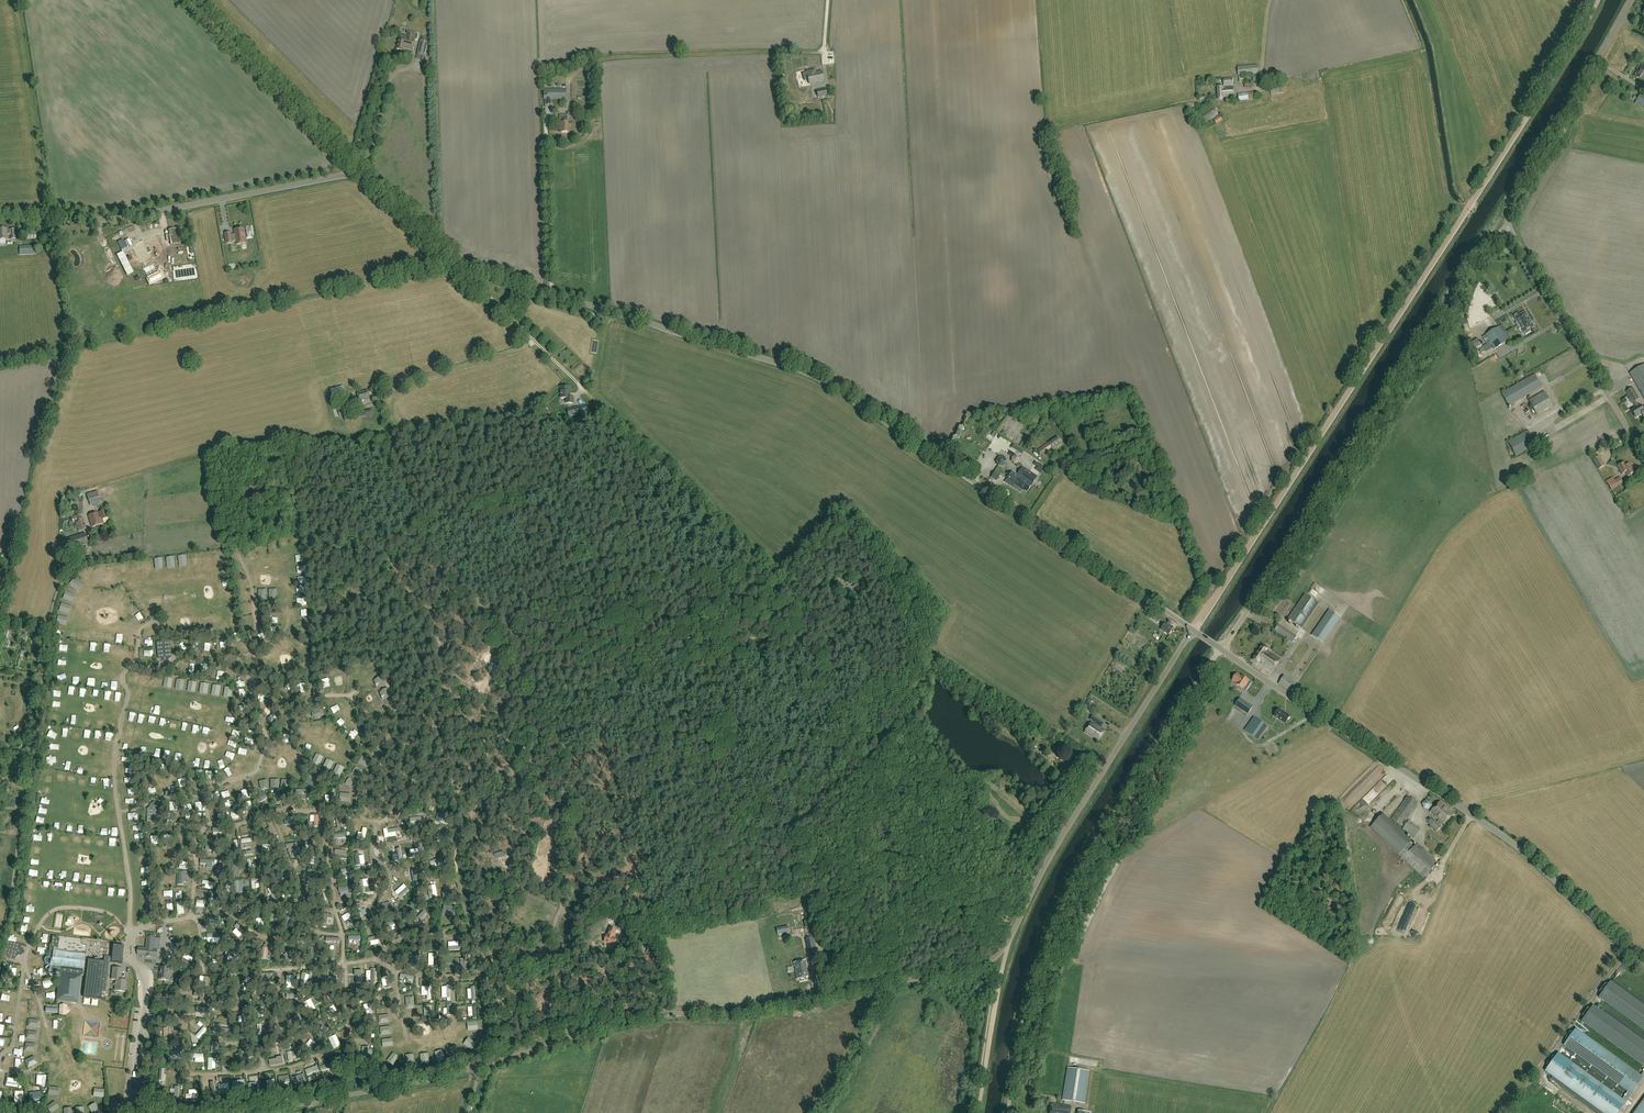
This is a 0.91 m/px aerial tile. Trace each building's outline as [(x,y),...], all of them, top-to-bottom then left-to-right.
[(408,31),(406,37),(400,36),(397,49),(402,51),(403,48),(413,50),(415,40),(417,40),(419,34),(408,31)] [(421,41),(417,54),(425,56),(429,43),(421,41)] [(1636,77),(1643,82),(1643,81),(1643,64),(1639,72),(1638,71),(1637,72),(1635,75),(1635,76),(1636,77)] [(806,72),(809,84),(824,81),(822,72),(813,74),(813,70),(806,72)] [(1240,78),(1241,82),(1244,82),(1244,86),(1253,85),(1252,78),(1240,78)] [(544,89),(544,99),(553,99),(553,98),(563,98),(563,94),(566,94),(567,89),(544,89)] [(816,91),(818,98),(827,95),(826,89),(816,91)] [(1234,89),(1224,89),(1225,97),(1235,97),(1234,89)] [(1635,103),(1643,109),(1643,98),(1640,95),(1638,98),(1636,101),(1635,103)] [(1199,117),(1204,124),(1218,114),(1213,106),(1199,117)] [(562,133),(568,133),(568,115),(560,116),(560,129),(562,129),(562,133)] [(1249,132),(1257,130),(1254,118),(1247,119),(1249,132)] [(0,229),(0,240),(8,240),(8,235),(11,235),(11,239),(15,239),(15,229),(7,230),(7,229),(0,229)] [(231,233),(225,234),(227,244),(232,243),(232,242),(236,242),(237,245),(246,243),(244,229),(234,230),(235,235),(231,235),(231,233)] [(169,231),(171,246),(180,245),(178,230),(169,231)] [(36,231),(25,232),(24,232),(24,239),(36,239),(36,231)] [(162,250),(155,236),(146,240),(148,245),(145,247),(143,244),(134,248),(136,253),(138,252),(140,255),(138,256),(141,262),(150,258),(148,253),(151,251),(153,254),(162,250)] [(18,256),(17,245),(0,246),(1,257),(18,256)] [(134,272),(123,251),(117,255),(127,275),(134,272)] [(150,283),(161,278),(159,274),(148,279),(150,283)] [(1494,314),(1497,321),(1505,317),(1502,310),(1494,314)] [(1520,314),(1519,312),(1514,315),(1515,317),(1514,317),(1517,321),(1514,323),(1516,327),(1530,319),(1525,311),(1520,314)] [(1530,330),(1535,327),(1530,319),(1516,327),(1519,331),(1521,329),(1524,334),(1524,333),(1525,335),(1531,332),(1530,330)] [(1486,335),(1494,349),(1507,342),(1499,327),(1486,335)] [(1643,398),(1643,364),(1629,373),(1643,398)] [(1542,387),(1534,374),(1502,393),(1509,406),(1542,387)] [(1564,376),(1554,383),(1556,387),(1567,380),(1564,376)] [(566,404),(573,404),(573,397),(569,397),(569,387),(561,387),(561,398),(565,398),(566,399),(566,404)] [(1633,388),(1627,392),(1630,398),(1636,407),(1632,410),(1636,418),(1642,414),(1643,417),(1643,407),(1642,408),(1640,405),(1638,406),(1635,401),(1639,398),(1633,388)] [(346,398),(344,389),(332,392),(335,401),(346,398)] [(357,392),(359,402),(370,399),(367,390),(357,392)] [(1553,406),(1544,392),(1529,401),(1537,415),(1553,406)] [(337,408),(339,416),(353,413),(351,405),(337,408)] [(371,409),(344,416),(345,421),(373,414),(371,409)] [(350,427),(377,423),(377,417),(349,422),(350,427)] [(1516,456),(1536,445),(1529,431),(1508,442),(1516,456)] [(1057,437),(1037,450),(1040,455),(1051,448),(1053,450),(1062,444),(1057,437)] [(1012,457),(1011,462),(1015,465),(1020,463),(1020,458),(1016,455),(1012,457)] [(996,461),(998,466),(1004,467),(1007,461),(1004,457),(999,456),(996,461)] [(1599,469),(1605,466),(1599,457),(1593,460),(1599,469)] [(1625,472),(1628,476),(1635,472),(1629,463),(1626,465),(1624,462),(1617,466),(1622,474),(1625,472)] [(1020,476),(1012,488),(1020,493),(1022,490),(1024,491),(1025,491),(1027,492),(1032,485),(1036,478),(1022,468),(1017,475),(1020,476)] [(996,481),(1001,475),(995,471),(991,477),(996,481)] [(1017,475),(1012,471),(1005,483),(1012,488),(1020,476),(1017,475)] [(1623,483),(1620,477),(1608,484),(1611,490),(1623,483)] [(87,494),(89,502),(99,498),(97,491),(87,494)] [(88,516),(92,527),(103,523),(102,519),(107,517),(104,510),(99,512),(101,517),(99,518),(98,512),(88,516)] [(79,531),(86,529),(83,517),(79,518),(78,515),(74,517),(79,531)] [(85,533),(65,539),(68,550),(88,543),(85,533)] [(88,577),(94,575),(91,569),(86,571),(88,577)] [(78,577),(75,581),(82,586),(84,582),(78,577)] [(133,582),(128,585),(132,590),(137,587),(133,582)] [(845,588),(841,584),(838,587),(837,588),(841,592),(845,588)] [(1312,592),(1310,595),(1320,600),(1322,597),(1312,592)] [(1319,603),(1305,594),(1288,619),(1302,629),(1319,603)] [(142,609),(149,606),(146,601),(139,604),(142,609)] [(1329,610),(1312,636),(1323,644),(1341,618),(1329,610)] [(1155,615),(1153,613),(1150,617),(1158,623),(1161,619),(1155,615)] [(1166,623),(1161,630),(1169,635),(1174,628),(1170,626),(1172,623),(1168,620),(1166,623)] [(1272,629),(1266,620),(1259,625),(1265,633),(1272,629)] [(1274,630),(1292,643),(1297,636),(1279,624),(1274,630)] [(157,642),(158,659),(162,661),(168,661),(172,657),(170,641),(157,642)] [(1273,672),(1277,666),(1281,659),(1267,651),(1268,649),(1263,645),(1258,653),(1252,661),(1258,664),(1259,663),(1273,672)] [(253,656),(252,650),(247,651),(246,648),(243,649),(246,658),(253,656)] [(1241,676),(1237,674),(1232,681),(1236,683),(1235,684),(1244,690),(1246,687),(1247,688),(1249,685),(1248,684),(1250,681),(1249,681),(1241,675),(1241,676)] [(1284,676),(1279,684),(1291,692),(1296,684),(1284,676)] [(198,691),(194,686),(189,690),(194,695),(198,691)] [(1242,710),(1247,703),(1240,698),(1235,706),(1242,710)] [(1085,705),(1089,708),(1093,702),(1089,699),(1085,705)] [(1225,725),(1235,709),(1230,706),(1221,722),(1225,725)] [(1285,724),(1290,716),(1279,709),(1274,716),(1285,724)] [(1245,731),(1258,740),(1267,727),(1254,717),(1245,731)] [(1091,722),(1085,732),(1098,741),(1105,731),(1100,728),(1101,726),(1103,723),(1095,719),(1094,721),(1097,723),(1096,725),(1091,722)] [(337,740),(341,745),(347,739),(343,734),(337,740)] [(1048,745),(1036,738),(1032,744),(1044,752),(1048,745)] [(323,769),(327,759),(320,756),(315,766),(323,769)] [(333,771),(337,766),(332,762),(327,767),(333,771)] [(340,768),(337,773),(344,776),(346,772),(340,768)] [(68,784),(74,785),(76,776),(70,775),(68,784)] [(1403,826),(1418,804),(1407,796),(1391,819),(1403,826)] [(270,798),(261,804),(263,808),(272,803),(270,798)] [(1427,800),(1423,804),(1429,809),(1432,805),(1427,800)] [(1439,820),(1443,824),(1444,825),(1454,815),(1441,802),(1431,811),(1439,820)] [(160,824),(161,809),(156,806),(152,806),(151,807),(147,809),(147,823),(160,824)] [(1371,827),(1403,859),(1414,847),(1410,843),(1411,842),(1383,814),(1371,827)] [(1440,826),(1443,824),(1439,820),(1437,823),(1433,819),(1428,823),(1436,832),(1441,827),(1440,826)] [(1414,837),(1420,829),(1409,821),(1403,829),(1414,837)] [(42,842),(45,838),(38,832),(34,836),(42,842)] [(1417,844),(1414,847),(1403,859),(1423,878),(1438,863),(1417,844)] [(291,848),(295,863),(302,861),(298,846),(291,848)] [(1436,852),(1442,856),(1445,849),(1440,846),(1436,852)] [(34,876),(41,873),(39,868),(32,871),(34,876)] [(422,925),(426,921),(427,922),(431,917),(426,913),(419,922),(422,925)] [(352,916),(345,920),(348,925),(352,923),(356,929),(359,927),(352,916)] [(608,919),(606,927),(609,928),(607,935),(606,935),(604,942),(614,946),(617,938),(614,938),(617,930),(618,931),(621,923),(608,919)] [(239,930),(235,934),(241,940),(245,936),(239,930)] [(51,972),(55,973),(81,976),(81,975),(83,976),(86,953),(85,953),(71,952),(56,950),(56,948),(58,948),(59,939),(58,937),(52,936),(51,944),(50,944),(48,956),(52,956),(51,972)] [(154,949),(155,938),(147,937),(146,949),(139,948),(138,955),(139,955),(140,956),(143,956),(144,956),(156,957),(157,950),(154,949)] [(810,959),(818,957),(812,937),(805,939),(810,959)] [(21,954),(22,950),(20,944),(7,941),(3,957),(15,960),(16,957),(21,954)] [(110,962),(110,963),(122,964),(124,945),(112,944),(111,957),(105,956),(104,961),(87,959),(82,997),(101,999),(102,992),(101,992),(103,974),(108,975),(110,962)] [(552,944),(546,953),(558,960),(563,951),(552,944)] [(656,950),(648,947),(645,954),(653,957),(656,950)] [(793,963),(796,974),(797,979),(809,977),(805,960),(793,963)] [(160,974),(159,979),(169,980),(171,963),(163,962),(163,968),(161,968),(161,974),(160,974)] [(125,992),(126,981),(126,980),(121,980),(122,968),(121,968),(113,968),(112,979),(116,980),(116,983),(115,983),(114,983),(113,985),(115,985),(115,990),(125,992)] [(78,1003),(81,976),(55,973),(59,977),(57,1001),(78,1003)] [(311,985),(313,978),(307,976),(304,982),(311,985)] [(44,983),(46,990),(56,988),(54,981),(44,983)] [(1603,1011),(1602,1013),(1601,1019),(1611,1026),(1608,1025),(1642,1048),(1640,1048),(1643,1050),(1643,1038),(1603,1011)] [(1642,1072),(1574,1027),(1563,1044),(1632,1089),(1635,1084),(1637,1085),(1643,1075),(1643,1070),(1642,1072)] [(103,1044),(104,1036),(94,1035),(93,1043),(103,1044)] [(1544,1070),(1609,1112),(1617,1112),(1625,1101),(1625,1102),(1628,1098),(1557,1051),(1544,1070)] [(395,1065),(402,1058),(398,1055),(392,1062),(395,1065)] [(203,1069),(205,1060),(202,1059),(201,1062),(198,1061),(197,1067),(203,1069)] [(1068,1068),(1062,1100),(1084,1104),(1089,1071),(1068,1068)] [(1630,1095),(1632,1092),(1628,1091),(1625,1096),(1633,1100),(1634,1097),(1630,1095)] [(25,1104),(25,1092),(17,1092),(16,1104),(25,1104)] [(1565,1112),(1587,1112),(1561,1097),(1555,1107),(1565,1112)] [(1634,1112),(1643,1112),(1643,1099),(1634,1112)] [(1057,1104),(1051,1103),(1050,1112),(1070,1112),(1071,1106),(1057,1104)]
